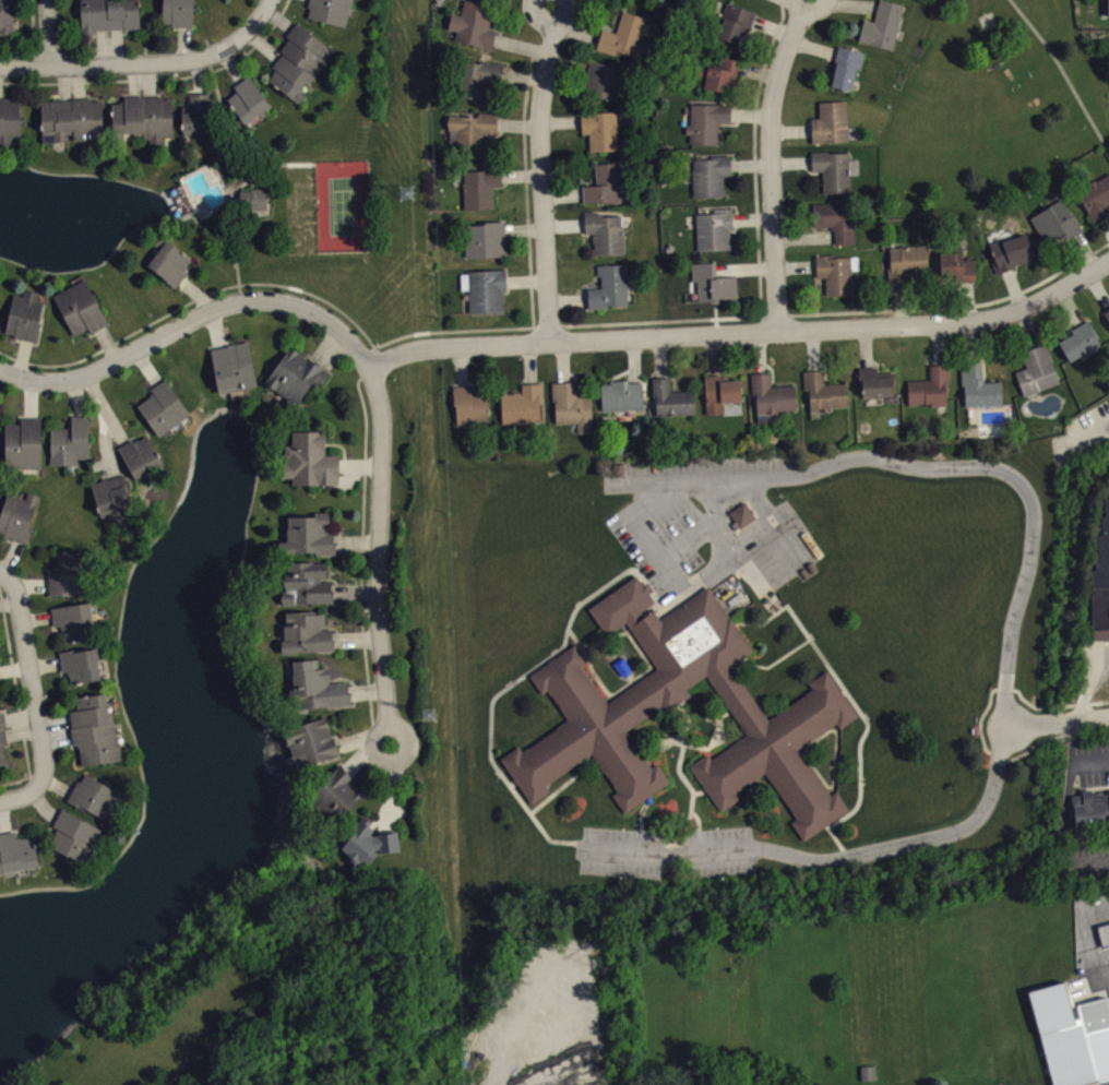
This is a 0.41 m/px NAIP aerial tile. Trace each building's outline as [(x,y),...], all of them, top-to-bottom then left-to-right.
[(13,34),(14,11),(15,0),(0,0),(0,34),(13,34)] [(81,26),(81,32),(93,32),(96,32),(96,28),(100,28),(117,28),(126,28),(139,27),(139,7),(139,0),(108,0),(80,0),(81,26)] [(163,23),(163,0),(194,0),(192,27),(183,27),(171,26),(171,24),(163,23)] [(308,4),(309,0),(352,0),(345,26),(308,16),(310,8),(307,8),(308,4)] [(461,14),(464,0),(469,0),(492,5),(488,27),(496,29),(493,38),(490,49),(473,46),(473,43),(454,38),(456,29),(448,27),(451,12),(461,14)] [(643,0),(620,0),(624,9),(643,0)] [(878,5),(873,21),(863,17),(858,39),(892,48),(903,4),(887,0),(878,0),(878,5)] [(756,11),(726,1),(723,14),(726,15),(722,27),(719,26),(716,37),(739,44),(746,27),(751,28),(754,19),(756,11)] [(622,10),(615,33),(601,28),(598,39),(595,49),(615,55),(616,51),(641,59),(645,45),(639,43),(646,17),(622,10)] [(297,22),(327,46),(321,56),(327,61),(309,84),(306,81),(300,90),(306,94),(299,104),(269,80),(275,73),(274,71),(275,70),(276,69),(273,65),(283,52),(281,50),(288,40),(289,38),(286,36),(297,22)] [(837,45),(835,52),(830,75),(833,76),(831,85),(851,90),(857,68),(860,69),(864,51),(837,45)] [(716,67),(718,56),(739,60),(737,69),(735,80),(728,79),(725,92),(697,86),(700,80),(690,78),(693,63),(703,65),(703,63),(716,67)] [(479,62),(479,60),(503,63),(501,73),(500,82),(486,80),(485,90),(482,88),(480,99),(456,96),(462,60),(479,62)] [(591,60),(588,69),(582,93),(620,102),(629,69),(591,60)] [(249,74),(242,79),(234,85),(237,91),(227,98),(245,122),(270,104),(249,74)] [(189,92),(189,105),(181,105),(182,133),(194,133),(194,140),(212,139),(210,92),(200,92),(189,92)] [(111,104),(112,127),(120,127),(121,133),(134,133),(134,136),(146,135),(146,146),(165,145),(165,138),(174,138),(172,99),(165,99),(162,99),(162,96),(151,96),(144,97),(144,95),(134,95),(123,96),(124,102),(121,102),(120,102),(120,103),(111,104)] [(12,146),(12,139),(21,139),(20,99),(10,99),(10,97),(7,97),(0,97),(0,147),(12,146)] [(41,99),(43,142),(68,141),(68,132),(73,132),(73,139),(103,139),(102,100),(93,100),(93,97),(88,97),(80,97),(73,97),(73,99),(64,99),(60,99),(60,97),(55,97),(51,97),(51,99),(41,99)] [(811,118),(811,129),(812,143),(848,141),(846,99),(818,100),(819,117),(811,118)] [(689,142),(689,134),(685,133),(685,123),(689,123),(690,103),(731,104),(730,114),(730,122),(718,121),(717,143),(689,142)] [(581,111),(581,120),(581,132),(588,132),(588,151),(617,150),(617,138),(618,138),(618,121),(616,122),(616,110),(581,111)] [(449,114),(448,129),(457,129),(456,155),(480,156),(481,133),(496,134),(497,123),(497,112),(478,111),(478,117),(461,116),(461,114),(449,114)] [(811,152),(811,160),(811,170),(821,170),(822,193),(850,192),(850,175),(859,174),(858,158),(849,159),(848,152),(828,153),(828,151),(811,152)] [(691,168),(692,196),(724,195),(723,175),(730,175),(729,164),(729,155),(695,156),(695,158),(693,158),(693,168),(691,168)] [(619,162),(595,163),(596,184),(582,184),(582,193),(583,202),(621,200),(619,162)] [(482,166),(482,169),(464,170),(465,181),(462,181),(463,208),(493,206),(492,186),(502,186),(501,177),(501,165),(482,166)] [(1095,180),(1108,172),(1108,200),(1108,201),(1108,203),(1108,213),(1102,217),(1093,223),(1074,190),(1094,178),(1095,180)] [(266,187),(267,208),(251,210),(251,208),(241,208),(241,189),(251,189),(251,187),(266,187)] [(1029,217),(1047,247),(1068,235),(1070,237),(1075,234),(1082,229),(1072,213),(1071,214),(1061,196),(1047,204),(1048,205),(1029,217)] [(812,203),(849,201),(850,222),(854,222),(855,242),(835,243),(834,236),(834,229),(832,229),(831,226),(813,226),(812,203)] [(694,213),(696,250),(730,248),(729,228),(734,228),(732,217),(732,206),(713,207),(713,212),(694,213)] [(584,210),(595,210),(595,212),(601,212),(601,215),(620,214),(620,224),(623,224),(624,252),(622,252),(604,253),(603,253),(593,253),(593,247),(594,247),(594,241),(593,241),(592,235),(594,235),(594,233),(585,233),(584,224),(584,210)] [(465,257),(505,255),(504,228),(504,220),(484,220),(484,223),(463,224),(465,257)] [(995,273),(1006,269),(1014,266),(1013,264),(1035,257),(1025,229),(988,242),(992,254),(989,255),(995,273)] [(163,233),(155,241),(162,246),(148,262),(177,285),(182,278),(189,270),(186,267),(193,257),(163,233)] [(889,247),(890,266),(887,266),(889,285),(898,284),(909,284),(909,274),(929,273),(928,243),(898,245),(898,247),(889,247)] [(975,279),(966,281),(941,282),(939,247),(961,246),(961,259),(974,259),(975,279)] [(814,254),(815,265),(815,276),(824,276),(825,295),(852,294),(851,270),(858,270),(858,254),(835,255),(835,253),(814,254)] [(715,262),(691,263),(692,279),(695,279),(696,300),(709,300),(709,301),(718,301),(718,298),(722,298),(724,298),(737,297),(736,275),(716,276),(715,269),(715,262)] [(596,264),(596,275),(600,275),(600,287),(587,288),(588,298),(588,308),(608,307),(608,303),(628,302),(627,263),(596,264)] [(467,270),(467,273),(460,273),(461,289),(467,289),(468,312),(502,311),(501,291),(506,290),(505,281),(504,269),(467,270)] [(55,293),(75,333),(90,325),(93,331),(102,326),(109,321),(85,276),(55,293)] [(13,291),(5,330),(14,331),(13,335),(26,337),(36,339),(45,298),(37,297),(39,289),(25,286),(24,294),(13,291)] [(1054,338),(1069,361),(1084,351),(1086,356),(1101,346),(1096,336),(1097,335),(1087,319),(1081,323),(1054,338)] [(212,346),(219,390),(258,382),(250,338),(228,342),(228,343),(219,345),(212,346)] [(265,378),(289,343),(302,351),(310,357),(311,356),(317,359),(325,366),(324,368),(330,372),(323,382),(314,377),(298,400),(265,378)] [(1013,371),(1023,395),(1060,381),(1045,343),(1032,347),(1021,351),(1026,367),(1013,371)] [(965,405),(1002,403),(1001,380),(983,381),(982,378),(980,378),(979,361),(969,361),(958,362),(959,383),(964,382),(965,405)] [(908,380),(908,406),(917,405),(917,403),(922,403),(922,405),(947,405),(946,396),(946,393),(946,382),(951,382),(950,363),(938,365),(929,365),(930,379),(908,380)] [(857,367),(866,366),(877,366),(877,371),(893,370),(894,393),(883,394),(883,396),(862,397),(861,383),(858,383),(857,367)] [(801,370),(814,369),(823,369),(824,383),(846,382),(847,406),(832,407),(832,410),(810,412),(809,402),(807,403),(806,389),(802,389),(801,370)] [(750,372),(760,372),(770,371),(770,386),(795,384),(796,408),(777,409),(777,413),(766,413),(767,421),(756,422),(755,405),(754,405),(753,391),(751,391),(750,372)] [(703,374),(705,413),(724,412),(723,402),(742,401),(740,379),(728,379),(728,375),(720,377),(719,373),(712,374),(703,374)] [(652,377),(653,396),(655,396),(656,415),(695,413),(694,390),(670,391),(669,375),(660,377),(652,377)] [(139,404),(159,433),(191,412),(166,377),(159,382),(153,386),(155,390),(151,393),(152,394),(139,404)] [(600,383),(601,409),(643,408),(643,382),(635,382),(628,382),(628,379),(609,380),(609,383),(600,383)] [(550,381),(551,401),(554,401),(556,422),(576,421),(577,432),(592,432),(591,395),(579,395),(577,380),(563,381),(550,381)] [(501,392),(502,422),(539,420),(538,402),(541,402),(540,383),(530,383),(521,384),(521,391),(501,392)] [(452,385),(452,405),(455,405),(456,427),(487,426),(487,388),(472,388),(472,384),(461,384),(452,385)] [(90,414),(90,456),(77,456),(77,463),(51,463),(50,426),(68,426),(68,425),(72,425),(72,414),(80,414),(90,414)] [(7,421),(8,466),(43,465),(41,415),(32,415),(22,415),(22,421),(7,421)] [(325,430),(291,430),(291,444),(284,444),(283,477),(293,477),(293,484),(338,484),(338,463),(338,454),(325,454),(325,430)] [(119,445),(138,477),(165,461),(148,433),(142,437),(141,437),(136,439),(134,436),(127,441),(119,445)] [(92,481),(98,502),(98,503),(102,514),(112,511),(116,518),(128,514),(124,506),(133,503),(132,500),(134,499),(126,472),(116,475),(109,477),(109,475),(103,477),(103,478),(92,481)] [(5,530),(0,529),(0,515),(9,491),(26,498),(29,490),(40,493),(31,522),(34,523),(26,542),(19,539),(4,534),(5,530)] [(1104,498),(1105,515),(1100,515),(1101,533),(1098,534),(1099,551),(1092,552),(1092,561),(1095,561),(1095,569),(1089,570),(1093,637),(1108,637),(1108,498),(1104,498)] [(744,499),(729,510),(741,526),(756,515),(744,499)] [(759,526),(749,509),(732,519),(742,536),(759,526)] [(314,514),(313,512),(329,511),(329,532),(333,532),(333,542),(334,553),(314,553),(314,551),(293,551),(293,555),(277,555),(277,540),(288,540),(288,514),(314,514)] [(49,593),(49,584),(50,570),(55,570),(55,563),(57,563),(58,548),(81,549),(81,557),(87,557),(87,560),(94,560),(94,572),(87,572),(87,576),(91,576),(91,589),(82,588),(82,594),(49,593)] [(282,589),(282,598),(282,605),(294,604),(294,603),(315,601),(315,603),(332,603),(331,591),(331,581),(321,582),(321,576),(325,576),(325,562),(313,562),(313,560),(287,561),(287,571),(284,571),(285,581),(285,589),(282,589)] [(591,608),(640,573),(645,581),(658,599),(643,610),(646,616),(656,608),(663,618),(670,612),(705,587),(709,585),(736,622),(755,651),(741,660),(734,666),(770,717),(814,687),(811,682),(828,669),(860,715),(843,728),(838,723),(801,748),(833,794),(838,790),(851,808),(826,824),(804,839),(792,822),(798,818),(767,773),(738,794),(741,799),(724,811),(706,786),(692,766),(711,753),(714,760),(751,734),(734,707),(711,675),(680,696),(631,730),(655,765),(659,762),(672,780),(647,798),(628,811),(616,795),(621,790),(595,753),(587,759),(549,786),(552,790),(534,803),(517,779),(502,759),(518,747),(522,752),(570,719),(549,690),(544,694),(530,675),(576,642),(580,646),(589,660),(583,666),(608,703),(659,667),(628,621),(609,634),(591,608)] [(51,605),(53,616),(55,622),(61,621),(61,627),(63,627),(65,639),(96,633),(93,610),(97,610),(96,599),(91,600),(91,598),(51,605)] [(282,640),(283,653),(293,652),(293,651),(334,649),(334,639),(333,629),(321,630),(321,625),(324,625),(324,612),(315,613),(315,610),(286,611),(286,623),(284,623),(285,640),(282,640)] [(60,649),(61,661),(63,670),(69,669),(71,681),(103,676),(100,667),(97,645),(77,648),(77,646),(60,649)] [(318,656),(287,659),(289,676),(294,676),(294,683),(293,683),(290,688),(293,707),(330,704),(331,705),(350,702),(349,691),(348,679),(330,681),(329,677),(332,670),(327,666),(317,667),(317,666),(319,665),(318,656)] [(74,743),(72,734),(71,726),(74,726),(73,719),(72,708),(79,708),(79,706),(77,703),(79,703),(77,695),(107,691),(109,711),(112,711),(114,719),(116,718),(119,744),(122,743),(123,758),(83,763),(80,747),(79,747),(79,744),(77,743),(74,743)] [(329,715),(285,728),(289,744),(291,744),(298,766),(339,753),(336,742),(329,715)] [(11,772),(5,719),(0,720),(0,773),(11,772)] [(341,762),(308,796),(336,823),(367,792),(351,778),(355,776),(347,768),(341,762)] [(69,797),(71,791),(79,776),(82,778),(86,771),(129,792),(120,808),(114,806),(108,816),(69,797)] [(1074,826),(1108,825),(1108,787),(1106,787),(1105,791),(1093,792),(1089,788),(1082,789),(1077,794),(1070,795),(1074,826)] [(53,823),(58,815),(62,806),(103,825),(85,860),(50,843),(59,826),(53,823)] [(398,827),(401,848),(379,850),(369,865),(365,861),(360,867),(348,858),(349,856),(345,853),(347,851),(342,847),(351,832),(347,828),(355,819),(358,821),(363,813),(373,820),(370,823),(375,827),(371,832),(373,834),(377,834),(375,832),(391,830),(391,828),(398,827)] [(4,872),(14,870),(23,869),(39,867),(34,834),(22,836),(22,835),(19,835),(16,836),(15,830),(0,832),(0,873),(4,872)] [(1102,946),(1108,945),(1108,921),(1096,925),(1102,946)] [(1052,1084),(1073,1084),(1096,1078),(1099,1084),(1108,1081),(1108,1003),(1107,997),(1075,1004),(1072,992),(1069,991),(1065,980),(1027,990),(1052,1084)] [(864,1074),(864,1084),(878,1084),(878,1074),(864,1074)]
